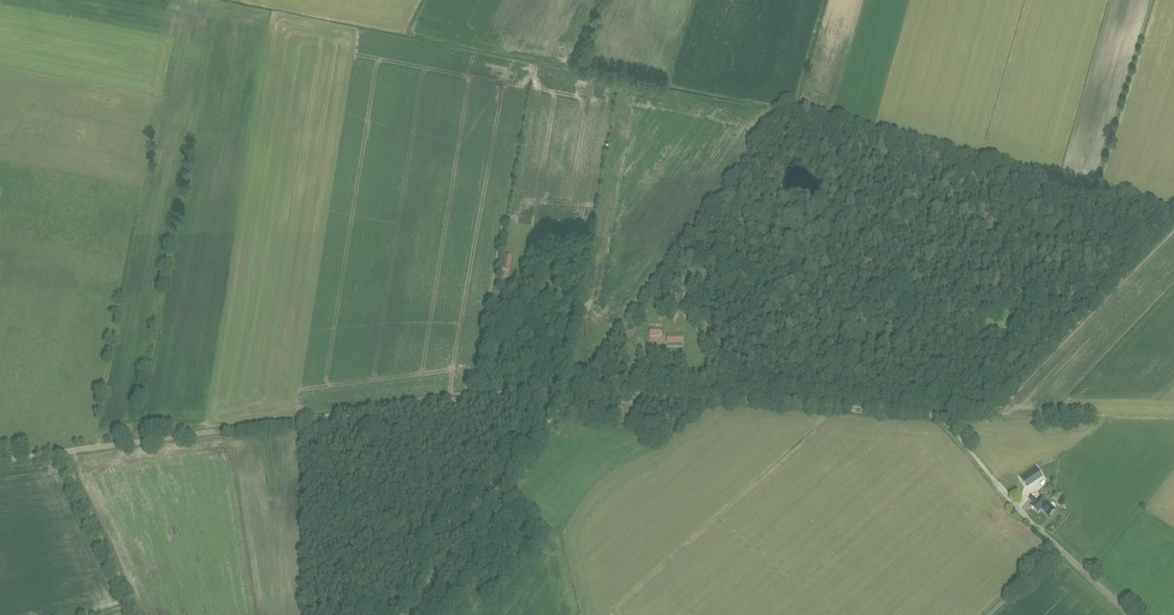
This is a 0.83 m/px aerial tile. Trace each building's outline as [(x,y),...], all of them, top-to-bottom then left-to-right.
[(509,269),(512,257),(505,255),(502,268),(509,269)] [(974,462),(966,466),(968,472),(976,468),(974,462)] [(1019,476),(1021,479),(1025,487),(1043,476),(1037,465),(1019,476)] [(965,483),(971,491),(976,487),(970,479),(965,483)] [(994,491),(986,497),(998,511),(1006,505),(994,491)] [(1038,513),(1042,509),(1049,517),(1056,510),(1054,509),(1055,508),(1055,506),(1053,504),(1052,504),(1049,502),(1048,503),(1037,492),(1034,495),(1029,499),(1034,503),(1031,506),(1031,508),(1033,510),(1035,510),(1038,513)]
